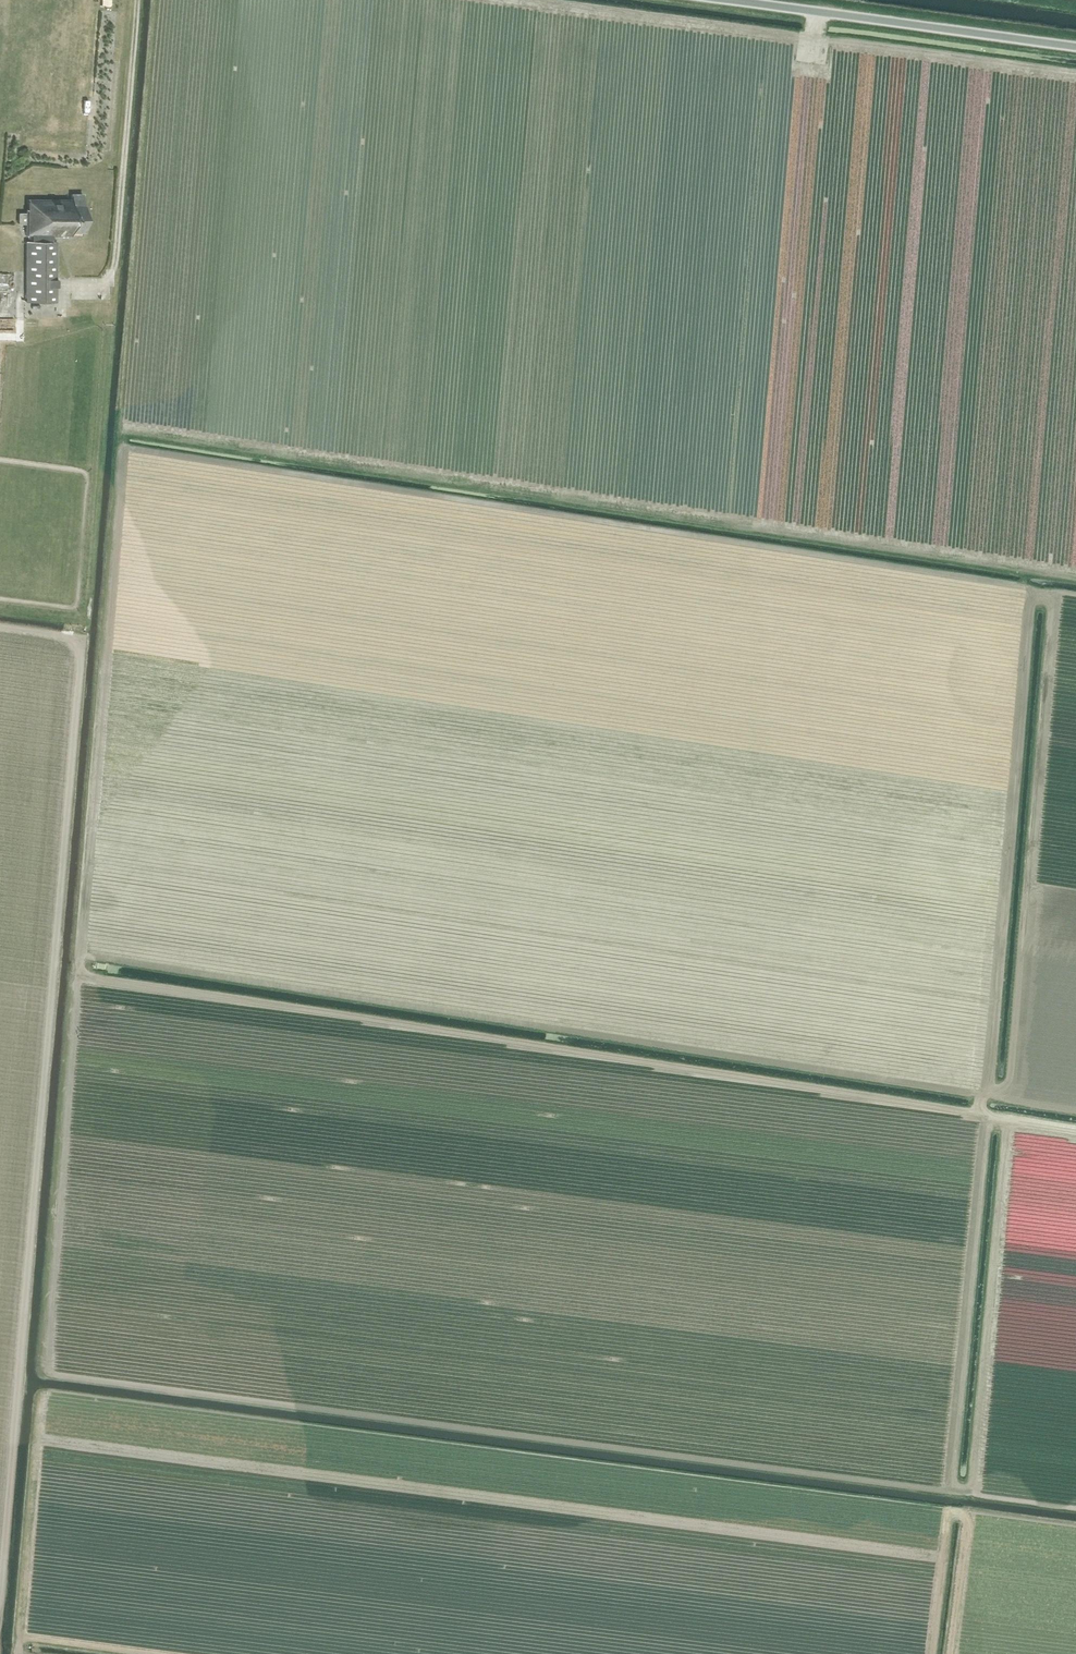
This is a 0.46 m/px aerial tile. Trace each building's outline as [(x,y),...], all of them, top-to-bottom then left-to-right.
[(70,199),(27,199),(26,209),(25,209),(26,212),(18,212),(18,224),(24,224),(25,235),(30,235),(30,241),(25,241),(25,302),(56,302),(56,241),(52,241),(52,235),(70,235),(71,232),(82,232),(83,194),(70,194),(70,199)] [(2,269),(1,276),(12,277),(12,269),(2,269)]
